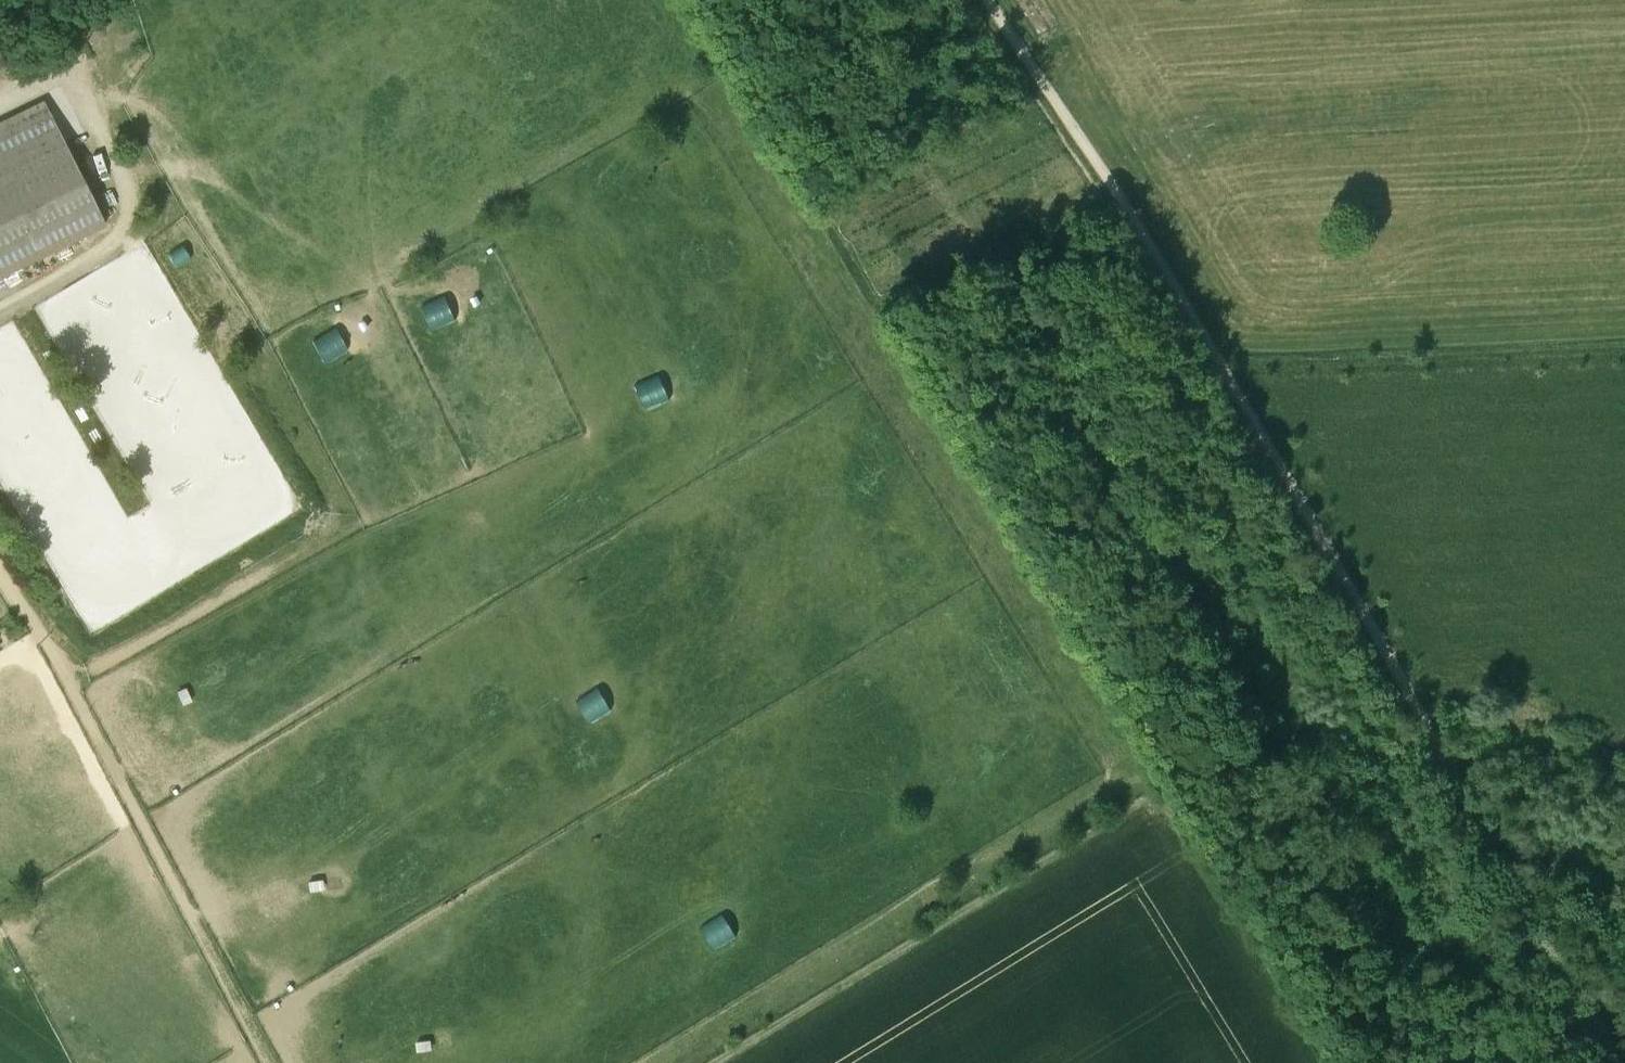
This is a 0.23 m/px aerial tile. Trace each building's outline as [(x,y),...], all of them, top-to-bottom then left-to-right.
[(0,124),(0,275),(105,224),(44,103),(0,124)]
